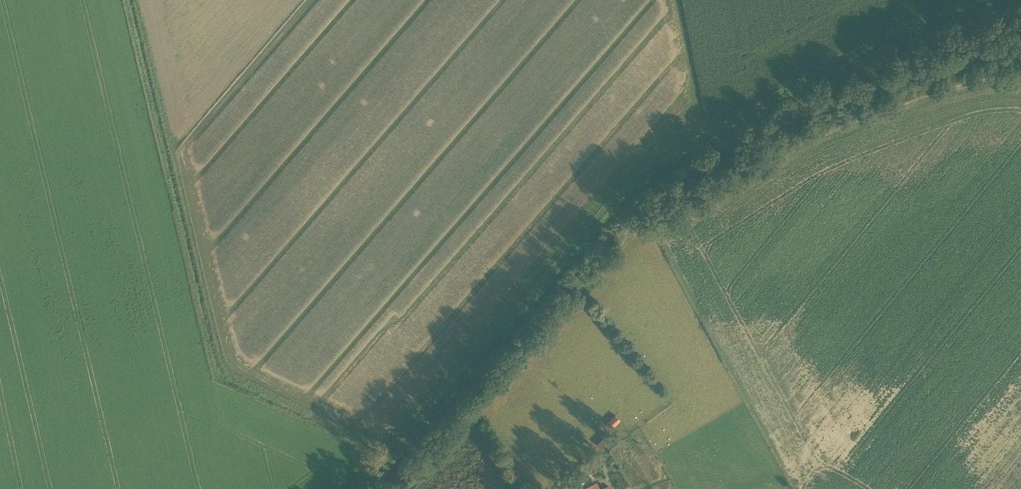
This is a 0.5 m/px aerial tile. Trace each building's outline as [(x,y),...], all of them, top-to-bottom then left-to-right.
[(616,414),(607,422),(612,428),(621,419),(616,414)]
